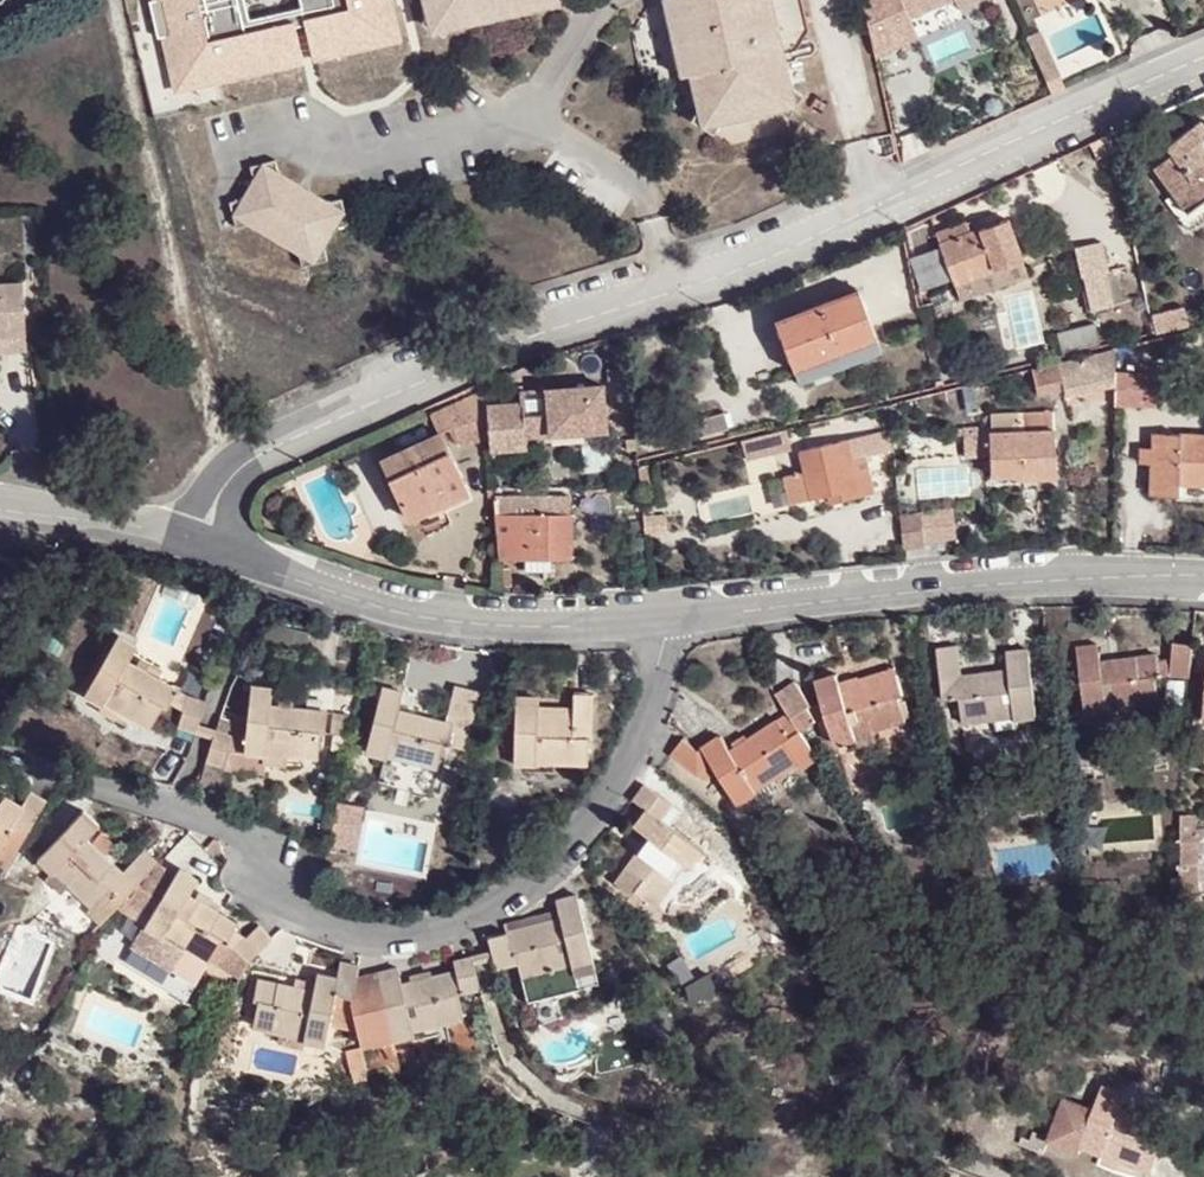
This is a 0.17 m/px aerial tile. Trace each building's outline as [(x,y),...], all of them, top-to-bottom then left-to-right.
[(401,46),(391,0),(148,0),(169,97),(401,46)] [(426,10),(418,19),(442,34),(450,24),(468,22),(467,14),(474,12),(477,23),(512,15),(555,6),(554,0),(424,0),(426,10)] [(677,78),(687,76),(694,109),(687,124),(698,129),(712,136),(717,128),(731,124),(774,115),(787,120),(802,96),(786,89),(778,54),(790,52),(804,29),(798,0),(662,0),(677,78)] [(911,19),(954,1),(955,0),(903,0),(911,19)] [(970,5),(967,0),(955,0),(954,1),(958,10),(970,5)] [(1042,35),(1029,41),(1050,86),(1063,81),(1042,35)] [(1186,228),(1203,215),(1203,128),(1200,122),(1167,146),(1174,155),(1155,169),(1175,195),(1165,201),(1186,228)] [(307,271),(334,265),(329,248),(359,199),(374,195),(369,170),(354,172),(305,142),(301,129),(275,135),(277,147),(249,197),(233,201),(238,228),(251,225),(302,254),(307,271)] [(941,244),(971,233),(968,220),(937,231),(941,244)] [(955,285),(1025,262),(1011,220),(971,233),(941,244),(955,285)] [(1086,277),(1109,272),(1103,242),(1076,248),(1082,278),(1086,277)] [(1029,278),(1025,262),(955,285),(961,301),(1029,278)] [(1114,271),(1109,272),(1086,277),(1093,310),(1114,306),(1109,279),(1117,277),(1114,271)] [(29,348),(26,281),(0,282),(0,349),(29,348)] [(796,369),(876,340),(857,292),(777,321),(796,369)] [(1063,350),(1100,342),(1096,323),(1058,331),(1063,350)] [(882,354),(876,340),(796,369),(801,383),(882,354)] [(1115,374),(1116,353),(1034,372),(1040,395),(1066,389),(1068,396),(1115,385),(1115,374)] [(608,386),(628,384),(627,367),(607,369),(608,386)] [(1115,385),(1115,406),(1156,405),(1158,375),(1115,374),(1115,385)] [(523,402),(487,404),(488,418),(490,438),(491,449),(527,446),(526,434),(551,432),(607,428),(603,383),(522,390),(523,402)] [(696,436),(727,428),(722,410),(691,418),(696,436)] [(959,417),(959,426),(985,426),(986,433),(1016,432),(1016,426),(1016,416),(1023,416),(1054,415),(1054,412),(959,417)] [(1054,415),(1023,416),(1024,425),(1016,426),(1016,432),(986,433),(985,426),(959,426),(959,441),(966,441),(967,456),(989,456),(993,481),(1019,480),(1019,479),(1056,478),(1054,415)] [(460,449),(490,438),(488,418),(454,433),(460,449)] [(607,428),(551,432),(552,444),(607,440),(607,428)] [(893,448),(891,428),(878,431),(882,451),(893,448)] [(854,459),(882,451),(878,431),(801,451),(806,472),(786,477),(793,502),(831,492),(840,489),(844,499),(875,492),(869,469),(857,472),(854,459)] [(445,511),(472,497),(443,433),(382,458),(408,517),(442,502),(445,511)] [(741,437),(742,457),(787,454),(786,434),(741,437)] [(1203,486),(1203,436),(1153,434),(1153,448),(1140,447),(1140,463),(1152,463),(1151,492),(1178,495),(1179,486),(1203,486)] [(840,489),(831,492),(833,502),(844,499),(840,489)] [(569,494),(494,495),(499,558),(526,558),(552,557),(572,557),(573,515),(570,515),(569,494)] [(921,511),(900,513),(903,546),(924,544),(921,511)] [(665,513),(642,516),(644,532),(666,530),(665,513)] [(552,557),(526,558),(526,572),(543,572),(544,564),(552,565),(552,557)] [(196,733),(200,723),(207,701),(192,696),(147,670),(135,663),(130,660),(139,645),(120,636),(86,695),(104,705),(106,701),(118,680),(125,684),(120,693),(129,698),(122,711),(151,727),(163,706),(169,708),(172,702),(184,711),(178,727),(196,733)] [(1192,674),(1195,643),(1176,641),(1175,657),(1160,658),(1159,653),(1103,657),(1101,643),(1080,644),(1089,713),(1110,710),(1109,706),(1105,682),(1115,680),(1116,691),(1127,690),(1128,703),(1160,700),(1159,675),(1177,672),(1192,674)] [(964,721),(997,717),(996,702),(1006,702),(1004,691),(1012,691),(1014,714),(1015,718),(1038,716),(1031,649),(1009,651),(1010,668),(962,673),(959,643),(940,645),(944,696),(961,696),(964,721)] [(135,663),(147,670),(152,661),(140,655),(135,663)] [(800,694),(783,705),(789,714),(801,732),(817,722),(829,718),(838,743),(857,738),(857,734),(849,711),(857,708),(860,717),(869,715),(873,729),(906,719),(900,695),(903,694),(897,673),(844,690),(839,674),(819,681),(826,703),(810,708),(800,694)] [(118,680),(106,701),(122,711),(129,698),(120,693),(125,684),(118,680)] [(1105,682),(1109,706),(1128,703),(1127,690),(1116,691),(1115,680),(1105,682)] [(222,715),(218,729),(214,739),(207,760),(206,762),(225,766),(233,750),(266,754),(266,749),(269,725),(278,726),(276,736),(284,738),(284,752),(318,756),(321,730),(326,731),(328,710),(272,704),(274,686),(253,684),(250,722),(222,715)] [(794,684),(777,695),(783,705),(800,694),(794,684)] [(387,757),(388,754),(394,731),(402,733),(400,742),(408,744),(405,757),(439,766),(446,743),(467,748),(477,706),(459,702),(454,722),(399,708),(404,692),(383,687),(366,753),(387,757)] [(996,702),(997,717),(1014,714),(1012,691),(1004,691),(1006,702),(996,702)] [(575,695),(576,706),(575,718),(538,717),(539,706),(539,697),(518,697),(515,765),(537,766),(537,762),(537,738),(545,738),(545,748),(555,748),(554,762),(590,763),(590,739),(593,738),(595,695),(575,695)] [(575,718),(576,706),(539,706),(538,717),(575,718)] [(857,734),(873,729),(869,715),(860,717),(857,708),(849,711),(857,734)] [(818,757),(801,732),(789,714),(733,750),(722,735),(699,748),(684,738),(672,754),(707,780),(721,771),(743,804),(759,793),(757,789),(744,770),(750,766),(755,772),(765,767),(772,779),(798,762),(802,767),(818,757)] [(214,739),(218,729),(200,723),(196,733),(214,739)] [(266,749),(284,752),(284,738),(276,736),(278,726),(269,725),(266,749)] [(394,731),(388,754),(405,757),(408,744),(400,742),(402,733),(394,731)] [(537,738),(537,762),(554,762),(555,748),(545,748),(545,738),(537,738)] [(744,770),(757,789),(772,779),(765,767),(755,772),(750,766),(744,770)] [(655,904),(675,876),(662,868),(667,862),(659,855),(665,847),(685,862),(689,864),(701,848),(670,825),(680,810),(645,785),(635,799),(646,808),(633,824),(648,835),(643,843),(630,859),(615,880),(633,894),(635,890),(655,904)] [(2,872),(45,801),(30,792),(21,805),(3,794),(0,800),(0,871),(2,872)] [(335,802),(326,846),(353,851),(363,808),(335,802)] [(83,811),(37,858),(52,872),(46,879),(58,891),(66,882),(91,906),(86,910),(98,922),(122,898),(156,865),(158,862),(145,848),(123,871),(87,836),(98,825),(83,811)] [(624,856),(630,859),(643,843),(637,838),(624,856)] [(1184,862),(1198,862),(1198,839),(1183,839),(1182,861),(1184,862)] [(662,868),(675,876),(685,862),(665,847),(659,855),(667,862),(662,868)] [(1197,892),(1198,862),(1184,862),(1183,892),(1186,892),(1197,892)] [(117,909),(145,926),(173,878),(156,865),(122,898),(117,909)] [(145,926),(129,954),(167,977),(185,946),(239,977),(247,960),(271,937),(259,924),(245,937),(232,931),(236,922),(189,894),(197,878),(179,868),(173,878),(145,926)] [(1203,893),(1197,892),(1186,892),(1186,904),(1203,905),(1203,893)] [(525,1001),(531,1000),(592,986),(600,984),(577,893),(554,898),(556,909),(558,919),(486,935),(490,948),(492,957),(494,966),(515,962),(525,1001)] [(556,909),(508,919),(486,933),(486,935),(558,919),(556,909)] [(492,957),(490,948),(470,954),(472,962),(492,957)] [(472,962),(470,954),(453,958),(456,971),(402,982),(397,966),(376,971),(357,975),(350,1007),(354,1027),(360,1044),(391,1036),(414,1031),(413,1027),(407,1005),(416,1003),(418,1013),(427,1011),(430,1024),(462,1017),(456,993),(479,988),(472,962)] [(350,1007),(357,965),(341,961),(337,975),(317,970),(313,989),(256,978),(252,1000),(257,1001),(253,1025),(286,1032),(289,1017),(299,1019),(300,1008),(309,1010),(304,1035),(303,1039),(324,1042),(328,1021),(354,1027),(350,1007)] [(592,986),(531,1000),(537,1029),(598,1015),(592,986)] [(407,1005),(413,1027),(430,1024),(427,1011),(418,1013),(416,1003),(407,1005)] [(289,1017),(286,1032),(304,1035),(309,1010),(300,1008),(299,1019),(289,1017)] [(1127,1143),(1121,1158),(1154,1170),(1163,1146),(1168,1148),(1175,1128),(1153,1120),(1129,1111),(1121,1108),(1128,1091),(1105,1083),(1096,1108),(1064,1096),(1050,1139),(1080,1150),(1083,1143),(1104,1151),(1113,1128),(1123,1132),(1119,1140),(1127,1143)] [(1129,1111),(1153,1120),(1156,1113),(1132,1104),(1129,1111)] [(1104,1151),(1121,1158),(1127,1143),(1119,1140),(1123,1132),(1113,1128),(1104,1151)]
